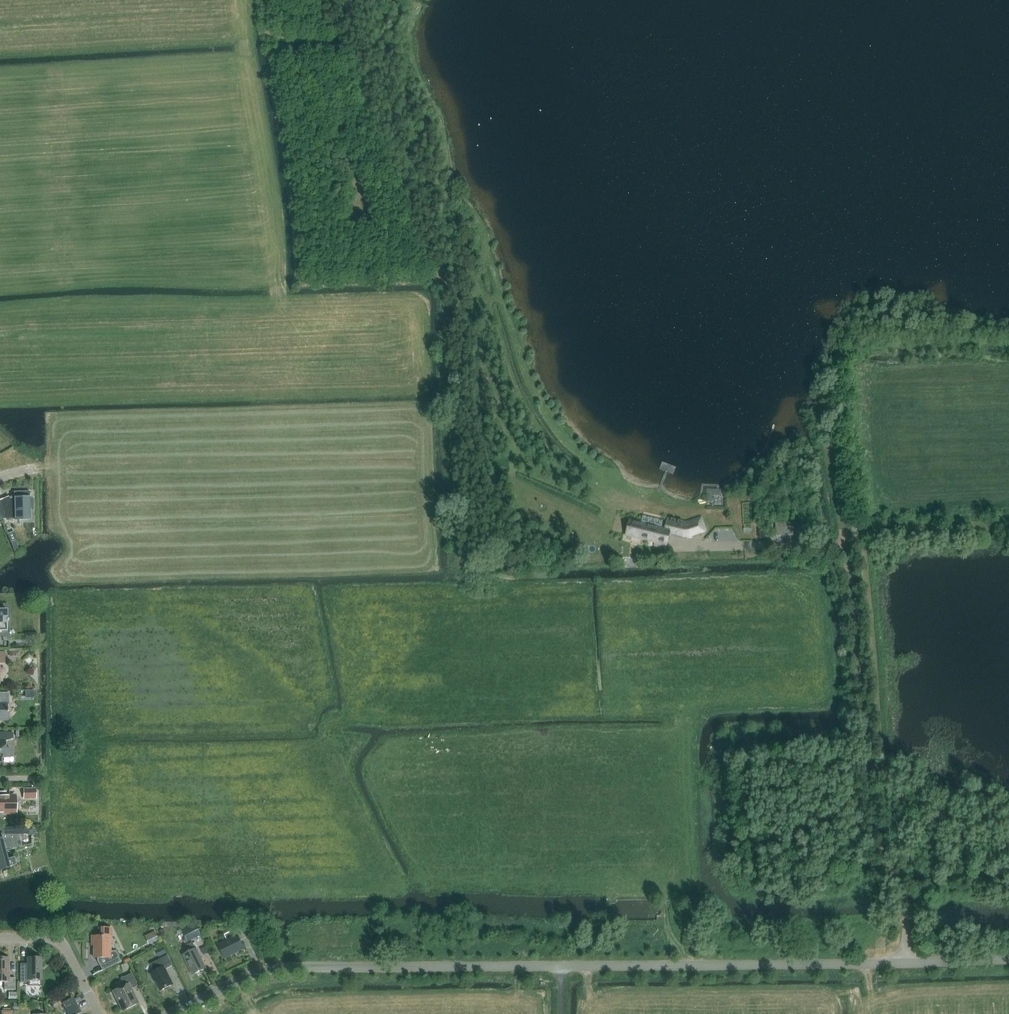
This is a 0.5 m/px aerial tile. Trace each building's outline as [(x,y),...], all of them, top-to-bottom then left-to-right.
[(8,497),(0,500),(0,501),(7,518),(6,518),(6,519),(20,519),(20,518),(29,518),(29,508),(31,508),(32,508),(32,498),(31,498),(31,499),(28,499),(28,494),(29,494),(29,491),(13,492),(14,497),(9,499),(8,497)] [(670,533),(683,536),(686,524),(682,523),(683,522),(678,520),(678,522),(675,521),(676,520),(671,519),(671,520),(668,519),(665,529),(630,521),(626,535),(656,542),(655,545),(666,548),(666,544),(667,545),(670,533)] [(700,519),(686,524),(683,536),(690,535),(704,531),(700,519)] [(800,523),(775,523),(775,536),(800,536),(800,523)] [(8,720),(8,711),(6,711),(6,704),(9,704),(8,693),(0,693),(0,720),(8,720)] [(12,732),(0,732),(0,762),(2,762),(2,758),(9,758),(9,748),(5,748),(5,741),(13,739),(12,732)] [(35,798),(35,790),(23,790),(23,798),(35,798)] [(0,796),(0,813),(15,813),(15,812),(13,812),(13,797),(15,797),(15,796),(0,796)] [(9,827),(10,837),(18,834),(18,827),(9,827)] [(7,860),(4,849),(12,847),(10,837),(0,839),(0,869),(9,867),(9,866),(15,865),(13,858),(7,860)] [(185,929),(189,938),(200,933),(196,924),(185,929)] [(218,944),(225,958),(245,948),(240,940),(247,936),(242,926),(232,931),(235,936),(218,944)] [(111,928),(97,928),(98,936),(91,936),(91,945),(93,945),(93,957),(97,957),(97,960),(102,970),(100,971),(121,961),(116,951),(111,950),(111,936),(111,928)] [(148,934),(152,943),(159,939),(155,931),(148,934)] [(205,968),(196,948),(195,948),(192,942),(187,944),(190,951),(183,954),(193,974),(205,968)] [(206,946),(200,949),(203,955),(209,952),(206,946)] [(164,947),(156,951),(159,957),(167,953),(164,947)] [(160,990),(173,984),(165,969),(173,965),(167,955),(150,964),(154,971),(150,973),(154,981),(156,981),(160,990)] [(15,978),(9,978),(9,959),(0,959),(0,980),(4,980),(4,990),(15,990),(15,978)] [(20,964),(20,982),(28,982),(28,986),(41,986),(41,980),(41,959),(27,959),(27,963),(20,964)] [(121,1009),(121,1010),(138,1002),(138,1001),(136,1002),(130,989),(137,986),(131,973),(120,978),(124,986),(112,992),(112,993),(114,992),(122,1009),(121,1009)] [(65,1008),(68,1013),(69,1013),(70,1013),(77,1013),(81,1012),(76,1002),(65,1008)]
